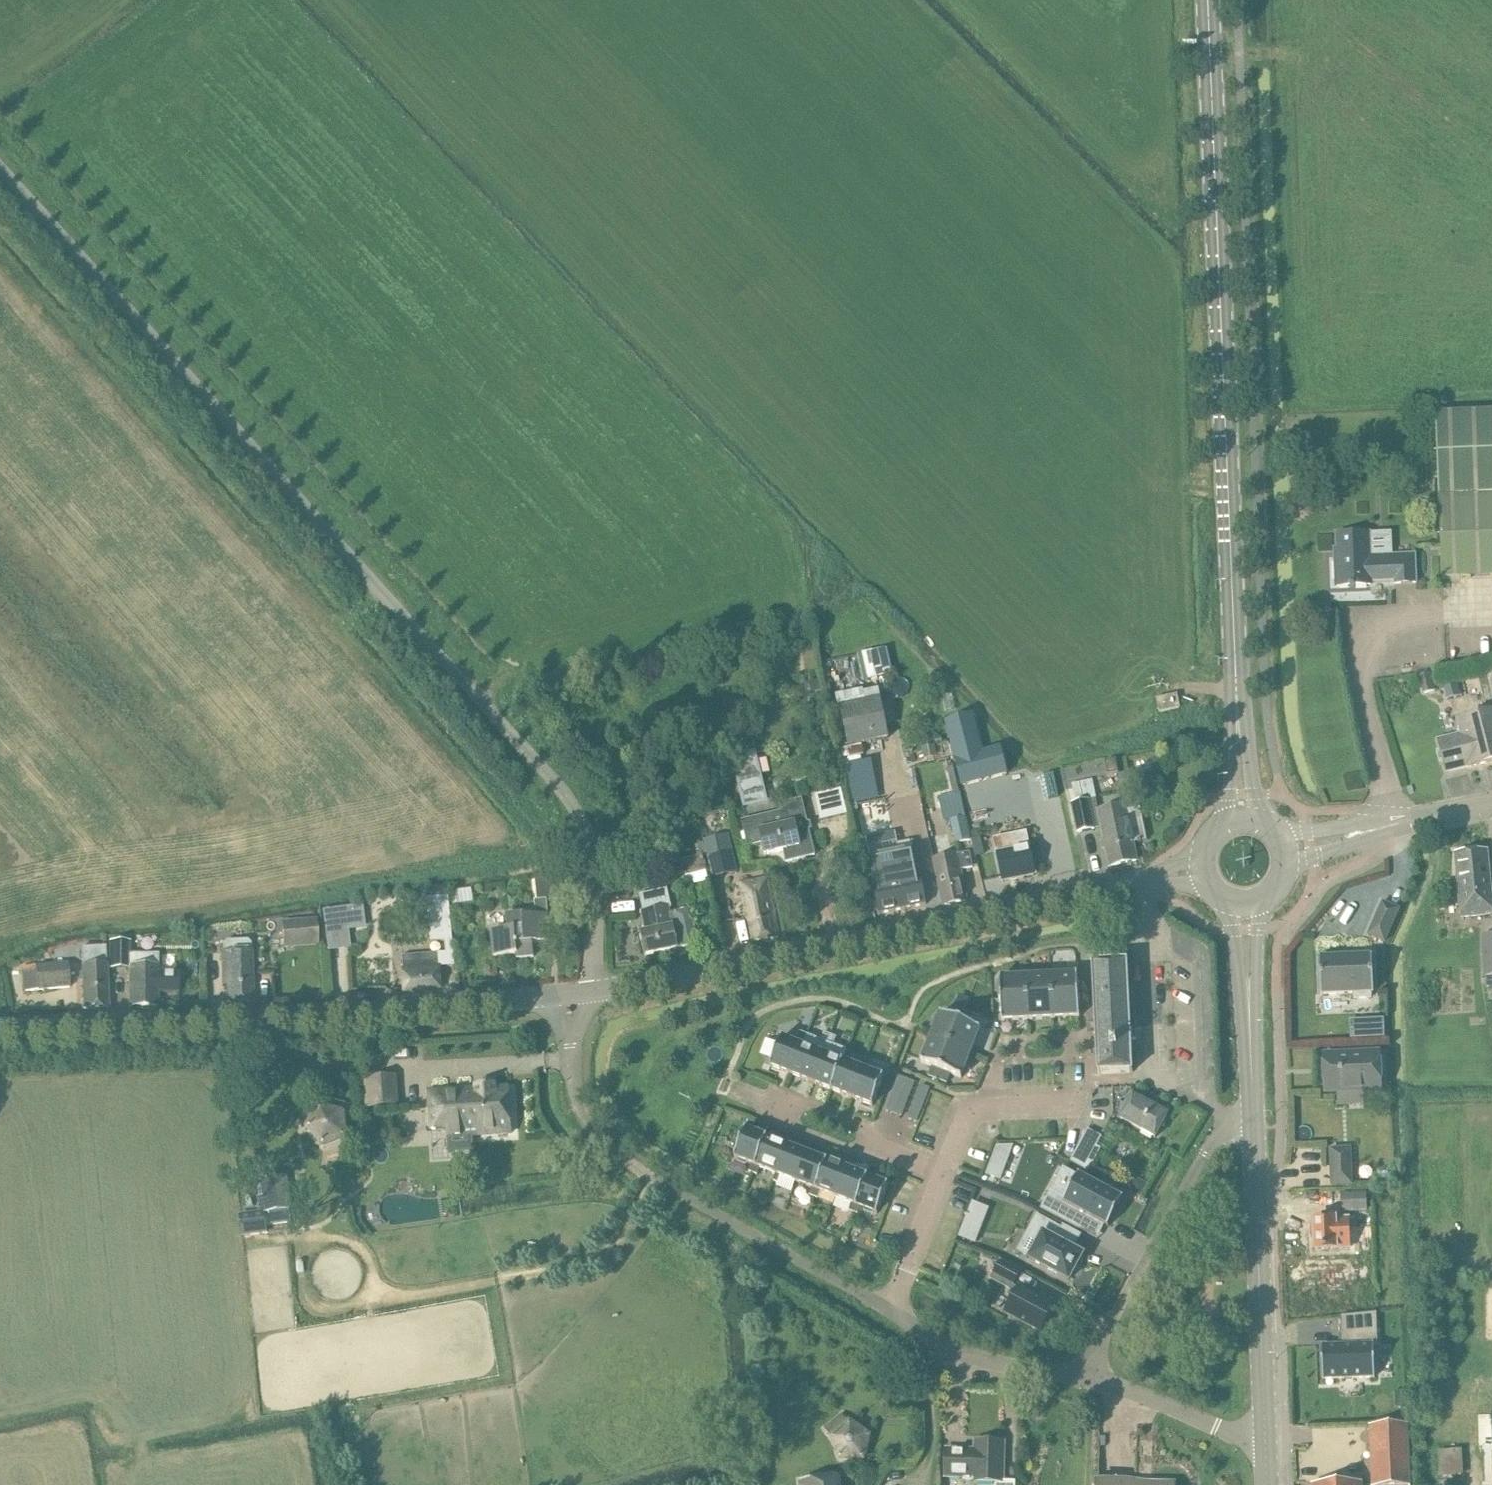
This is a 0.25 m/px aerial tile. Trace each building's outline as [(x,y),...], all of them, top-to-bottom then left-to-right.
[(1442,578),(1491,576),(1491,408),(1435,410),(1442,578)] [(1415,552),(1370,555),(1369,532),(1336,533),(1337,548),(1334,548),(1335,585),(1372,584),(1372,586),(1417,584),(1415,552)] [(869,677),(894,674),(891,646),(865,649),(869,677)] [(1165,714),(1185,710),(1183,696),(1162,700),(1165,714)] [(889,738),(880,698),(840,707),(849,747),(889,738)] [(1446,770),(1470,763),(1471,766),(1491,761),(1491,709),(1459,718),(1463,734),(1438,740),(1446,770)] [(943,718),(959,782),(1004,770),(998,743),(980,747),(970,711),(943,718)] [(849,754),(860,809),(883,804),(872,749),(849,754)] [(735,776),(743,809),(769,802),(755,751),(731,757),(731,755),(720,758),(725,778),(735,776)] [(1116,759),(1105,761),(1108,774),(1119,772),(1116,759)] [(1102,827),(1109,863),(1136,858),(1125,806),(1099,811),(1092,779),(1072,784),(1076,803),(1071,804),(1077,833),(1096,829),(1096,828),(1102,827)] [(815,795),(821,820),(847,814),(841,789),(815,795)] [(950,820),(955,844),(970,840),(959,789),(938,794),(945,822),(950,820)] [(783,849),(786,861),(815,854),(802,797),(780,802),(781,810),(741,819),(747,846),(762,842),(765,853),(783,849)] [(706,853),(713,878),(738,872),(729,833),(704,840),(704,842),(703,843),(705,853),(706,853)] [(997,852),(1002,880),(1034,874),(1029,846),(1027,846),(1025,835),(1011,838),(1014,849),(997,852)] [(674,859),(681,886),(709,880),(703,854),(705,853),(703,843),(695,844),(697,854),(674,859)] [(867,856),(879,913),(927,902),(915,846),(867,856)] [(1488,849),(1454,852),(1460,915),(1491,912),(1491,899),(1488,849)] [(933,858),(943,905),(967,900),(960,870),(973,868),(970,851),(957,854),(957,853),(933,858)] [(562,875),(536,877),(538,900),(564,898),(562,875)] [(743,899),(751,940),(779,934),(771,894),(768,876),(740,881),(743,899)] [(641,931),(646,954),(698,943),(690,908),(672,912),(670,905),(667,888),(638,894),(646,930),(641,931)] [(402,955),(404,990),(441,987),(440,966),(454,965),(449,896),(427,897),(430,941),(444,940),(445,952),(402,955)] [(344,908),(322,911),(327,950),(349,948),(344,908)] [(517,954),(517,957),(534,956),(533,941),(549,940),(546,913),(525,915),(525,912),(505,914),(506,928),(491,929),(494,956),(517,954)] [(283,949),(319,946),(317,918),(280,921),(283,949)] [(1371,925),(1366,937),(1384,945),(1389,933),(1371,925)] [(196,957),(205,957),(206,935),(197,935),(196,957)] [(1485,987),(1491,987),(1491,935),(1481,935),(1482,976),(1485,976),(1485,987)] [(227,985),(227,1002),(254,1001),(252,948),(251,948),(250,942),(246,939),(225,940),(222,944),(222,949),(221,949),(222,985),(227,985)] [(131,969),(131,1004),(157,1004),(157,964),(157,953),(131,953),(131,941),(108,942),(109,969),(131,969)] [(107,963),(106,963),(105,946),(81,947),(82,963),(84,1007),(109,1006),(107,963)] [(1355,992),(1355,996),(1373,995),(1372,955),(1321,958),(1322,994),(1355,992)] [(1121,960),(1092,961),(1098,1073),(1127,1072),(1121,960)] [(68,962),(21,966),(24,992),(70,988),(68,962)] [(1051,973),(1052,994),(1078,993),(1077,972),(1051,973)] [(1026,974),(1027,995),(1052,994),(1051,973),(1026,974)] [(1000,975),(1001,997),(1027,995),(1026,974),(1000,975)] [(1078,993),(1052,994),(1053,1016),(1079,1014),(1078,993)] [(1052,994),(1027,995),(1028,1017),(1053,1016),(1052,994)] [(1027,995),(1001,997),(1002,1018),(1028,1017),(1027,995)] [(955,1008),(951,1018),(960,1021),(964,1012),(955,1008)] [(964,1012),(960,1021),(970,1025),(973,1015),(964,1012)] [(951,1018),(940,1013),(931,1038),(951,1046),(960,1021),(951,1018)] [(1388,1035),(1388,1016),(1351,1017),(1352,1036),(1388,1035)] [(960,1021),(951,1046),(971,1053),(980,1029),(970,1025),(960,1021)] [(837,1037),(830,1034),(825,1046),(812,1082),(832,1090),(843,1061),(847,1050),(834,1045),(837,1037)] [(791,1074),(803,1045),(805,1039),(801,1037),(798,1044),(795,1042),(794,1039),(787,1036),(784,1038),(782,1037),(770,1066),(791,1074)] [(951,1046),(931,1038),(921,1062),(932,1067),(941,1070),(951,1046)] [(818,1051),(803,1045),(791,1074),(812,1082),(825,1046),(821,1045),(818,1051)] [(971,1053),(951,1046),(941,1070),(951,1074),(961,1078),(971,1053)] [(1380,1093),(1380,1089),(1382,1089),(1381,1053),(1325,1055),(1326,1091),(1365,1090),(1365,1094),(1380,1093)] [(852,1098),(866,1062),(861,1060),(858,1067),(843,1061),(832,1090),(852,1098)] [(870,1064),(866,1062),(852,1098),(873,1106),(884,1077),(882,1076),(881,1073),(873,1070),(871,1072),(867,1071),(870,1064)] [(938,1079),(941,1070),(932,1067),(928,1076),(938,1079)] [(941,1070),(938,1079),(947,1083),(951,1074),(941,1070)] [(400,1107),(397,1075),(364,1078),(366,1109),(400,1107)] [(492,1088),(492,1086),(474,1087),(474,1090),(430,1093),(433,1130),(448,1129),(449,1136),(510,1131),(507,1087),(492,1088)] [(305,1128),(323,1149),(348,1139),(346,1111),(343,1111),(345,1102),(315,1095),(299,1121),(307,1124),(305,1128)] [(1168,1113),(1133,1095),(1120,1118),(1155,1137),(1168,1113)] [(749,1171),(753,1173),(767,1137),(746,1129),(735,1158),(737,1159),(738,1162),(746,1165),(748,1163),(751,1164),(749,1171)] [(1102,1137),(1088,1129),(1071,1160),(1087,1169),(1089,1169),(1101,1148),(1097,1146),(1102,1137)] [(760,1168),(776,1174),(787,1145),(767,1137),(753,1173),(758,1174),(760,1168)] [(780,1176),(796,1182),(807,1153),(787,1145),(776,1174),(773,1181),(778,1182),(780,1176)] [(1351,1184),(1350,1146),(1330,1147),(1332,1185),(1351,1184)] [(809,1195),(813,1196),(827,1161),(807,1153),(796,1182),(812,1188),(809,1195)] [(820,1191),(836,1197),(847,1169),(827,1161),(813,1196),(818,1198),(820,1191)] [(1077,1210),(1107,1226),(1122,1199),(1061,1165),(1037,1207),(1069,1225),(1077,1210)] [(849,1210),(854,1212),(868,1177),(847,1169),(836,1197),(852,1204),(849,1210)] [(868,1177),(854,1212),(858,1214),(861,1207),(864,1208),(864,1211),(872,1214),(875,1213),(877,1214),(889,1185),(868,1177)] [(1366,1208),(1365,1192),(1342,1193),(1342,1209),(1366,1208)] [(988,1209),(973,1203),(960,1236),(975,1242),(988,1209)] [(241,1214),(244,1236),(269,1233),(268,1224),(266,1211),(259,1212),(241,1214)] [(1062,1229),(1037,1215),(1027,1233),(1040,1240),(1030,1258),(1069,1280),(1074,1270),(1077,1272),(1084,1259),(1081,1258),(1083,1255),(1056,1240),(1062,1229)] [(1345,1220),(1310,1221),(1312,1251),(1347,1250),(1345,1220)] [(1000,1260),(992,1275),(1013,1286),(1021,1271),(1000,1260)] [(1019,1288),(1005,1313),(1041,1332),(1054,1307),(1019,1288)] [(1377,1312),(1342,1315),(1343,1343),(1322,1344),(1323,1378),(1375,1376),(1374,1344),(1378,1344),(1377,1312)] [(828,1436),(837,1461),(866,1460),(872,1434),(850,1420),(849,1421),(842,1413),(825,1428),(830,1434),(828,1436)] [(1371,1436),(1372,1484),(1410,1484),(1409,1434),(1371,1436)] [(1017,1481),(1003,1480),(1005,1442),(977,1442),(977,1451),(945,1450),(944,1478),(976,1479),(976,1484),(978,1484),(1017,1484),(1017,1481)] [(800,1484),(839,1484),(838,1476),(800,1479),(800,1484)]
